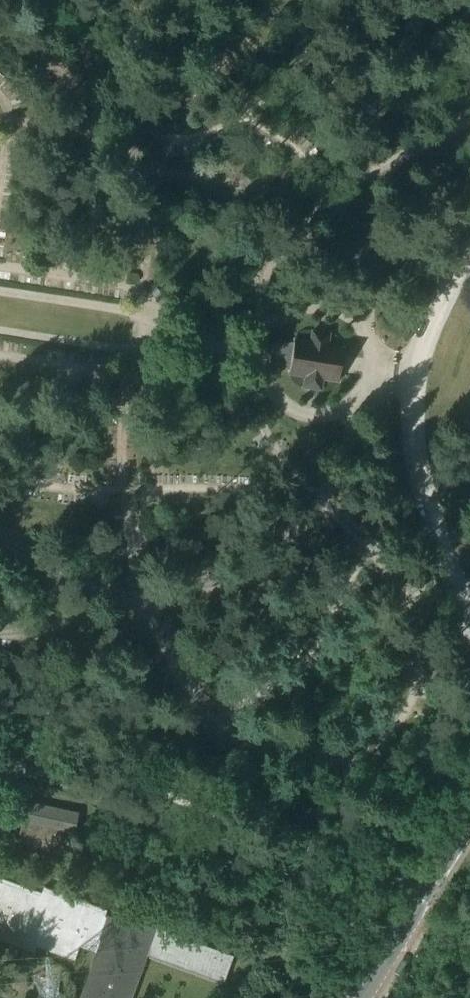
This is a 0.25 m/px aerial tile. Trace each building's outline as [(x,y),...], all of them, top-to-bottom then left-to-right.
[(327,345),(328,334),(312,331),(310,342),(294,340),(293,344),(292,344),(291,344),(291,345),(290,345),(290,346),(287,345),(287,346),(284,346),(280,346),(280,347),(277,346),(277,347),(271,346),(269,362),(275,363),(275,364),(278,364),(278,365),(281,365),(281,366),(284,367),(284,368),(287,368),(287,369),(288,369),(289,369),(288,374),(305,376),(303,387),(320,390),(321,379),(338,382),(343,347),(327,345)] [(74,836),(78,812),(26,802),(22,822),(18,835),(59,844),(62,833),(74,836)] [(104,915),(106,910),(42,887),(39,896),(28,892),(30,889),(0,878),(0,941),(22,949),(25,940),(36,944),(35,947),(74,961),(79,947),(95,953),(79,997),(131,997),(147,955),(223,983),(233,956),(137,921),(135,926),(104,915)]
